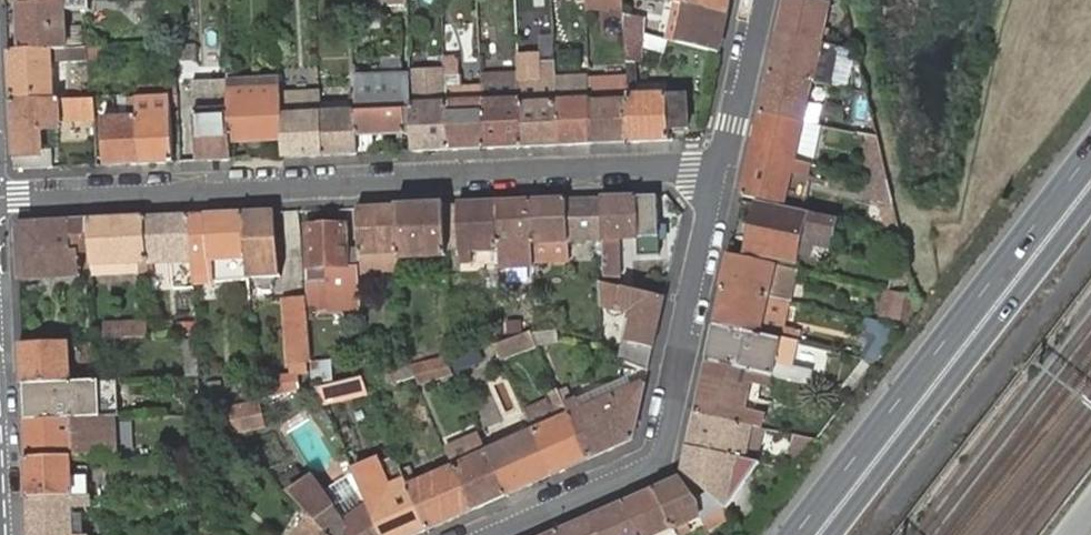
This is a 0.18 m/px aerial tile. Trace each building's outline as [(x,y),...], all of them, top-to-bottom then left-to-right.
[(587,10),(624,11),(623,0),(587,0),(587,10)] [(732,0),(677,0),(677,3),(729,15),(732,0)] [(828,42),(829,35),(822,34),(824,25),(828,10),(833,10),(835,3),(823,0),(788,0),(780,36),(828,42)] [(88,48),(99,48),(99,40),(84,40),(84,24),(67,25),(66,4),(72,4),(73,10),(83,9),(83,2),(26,5),(20,6),(21,51),(52,50),(88,48)] [(720,53),(729,15),(677,3),(668,39),(720,53)] [(625,28),(645,33),(645,18),(624,13),(625,28)] [(632,143),(670,141),(670,130),(689,129),(688,95),(668,96),(668,83),(637,84),(636,62),(642,62),(645,33),(625,28),(628,78),(629,90),(632,143)] [(817,83),(828,42),(780,36),(772,73),(812,82),(817,83)] [(89,59),(88,48),(52,50),(53,55),(66,57),(68,61),(77,60),(77,59),(89,59)] [(10,52),(12,97),(55,96),(53,55),(52,50),(21,51),(10,52)] [(450,150),(486,149),(483,89),(461,89),(460,59),(446,60),(447,77),(448,90),(450,150)] [(520,80),(522,105),(524,147),(559,146),(557,89),(557,78),(556,66),(544,67),(545,78),(536,79),(520,80)] [(536,67),(536,79),(545,78),(544,67),(536,67)] [(814,95),(817,83),(812,82),(772,73),(763,113),(810,122),(812,116),(805,115),(807,104),(810,94),(814,95)] [(486,149),(524,147),(522,105),(520,80),(520,74),(482,76),(483,89),(486,149)] [(358,137),(413,134),(411,92),(411,75),(355,77),(356,103),(358,137)] [(858,77),(857,91),(861,92),(868,93),(865,83),(864,77),(858,77)] [(590,89),(593,145),(632,143),(629,90),(628,78),(590,80),(590,89)] [(198,161),(233,160),(232,142),(230,83),(230,81),(196,82),(198,161)] [(230,83),(232,142),(254,142),(262,141),(285,140),(282,93),(281,81),(271,81),(272,90),(240,91),(240,83),(230,83)] [(271,81),(240,83),(240,91),(272,90),(271,81)] [(145,86),(145,95),(172,93),(171,85),(145,86)] [(566,88),(557,89),(559,146),(593,145),(590,89),(572,90),(566,90),(566,88)] [(414,152),(450,150),(448,90),(411,92),(413,134),(414,152)] [(285,140),(285,158),(324,156),(322,113),(321,92),(282,93),(285,140)] [(140,164),(175,162),(173,116),(172,101),(180,100),(180,96),(163,96),(137,97),(137,98),(140,164)] [(96,119),(95,98),(72,99),(73,100),(70,100),(66,100),(62,100),(59,100),(60,104),(61,121),(96,119)] [(106,165),(140,164),(137,98),(129,98),(130,118),(103,119),(106,165)] [(15,169),(55,168),(54,149),(43,150),(42,128),(61,127),(61,121),(60,104),(59,100),(12,102),(15,169)] [(324,156),(359,155),(358,137),(356,103),(350,103),(350,112),(322,113),(324,156)] [(810,122),(763,113),(754,152),(795,161),(811,164),(814,164),(823,125),(810,122)] [(61,127),(42,128),(43,150),(54,149),(62,149),(61,127)] [(875,176),(888,179),(878,138),(878,135),(871,134),(863,174),(866,174),(875,176)] [(795,161),(754,152),(744,197),(743,201),(759,205),(784,210),(792,172),(808,175),(811,164),(795,161)] [(808,175),(792,172),(784,210),(803,214),(811,176),(808,175)] [(894,203),(893,200),(889,182),(888,179),(875,176),(866,174),(862,196),(894,203)] [(655,197),(602,199),(604,247),(606,285),(620,287),(618,239),(657,238),(655,197)] [(602,199),(568,200),(571,249),(604,247),(602,199)] [(568,200),(533,201),(535,263),(542,262),(571,261),(571,249),(568,200)] [(533,201),(498,203),(500,246),(500,251),(501,263),(501,268),(536,267),(535,263),(533,201)] [(498,203),(459,205),(461,250),(462,264),(473,264),(473,252),(500,251),(500,246),(498,203)] [(446,205),(397,207),(400,253),(400,259),(448,257),(447,251),(446,205)] [(459,205),(446,205),(447,251),(461,250),(459,205)] [(834,237),(838,221),(808,215),(803,214),(784,210),(759,205),(755,224),(753,233),(748,253),(798,263),(806,231),(818,233),(834,237)] [(397,207),(359,209),(361,253),(362,271),(401,269),(400,259),(400,253),(397,207)] [(277,212),(244,214),(250,277),(282,276),(277,212)] [(196,283),(250,279),(250,277),(244,214),(206,215),(190,216),(194,261),(196,283)] [(196,283),(194,261),(190,216),(145,218),(149,263),(170,263),(170,269),(176,269),(177,287),(196,286),(196,283)] [(90,220),(92,252),(92,266),(140,264),(140,273),(150,272),(149,263),(145,218),(90,220)] [(18,224),(20,279),(82,276),(81,253),(92,252),(90,220),(18,224)] [(349,254),(346,226),(309,228),(311,267),(305,268),(307,299),(309,317),(316,317),(316,310),(365,308),(362,271),(361,253),(349,254)] [(799,270),(776,265),(731,255),(724,288),(769,297),(779,299),(792,302),(799,270)] [(92,266),(93,275),(140,273),(140,264),(92,266)] [(620,287),(606,285),(600,283),(602,307),(638,312),(630,341),(624,340),(620,359),(650,370),(666,297),(620,287)] [(800,337),(773,330),(762,328),(769,297),(724,288),(715,326),(771,337),(781,340),(798,344),(800,337)] [(887,289),(881,316),(899,320),(905,293),(890,290),(887,289)] [(779,299),(769,297),(762,328),(773,330),(779,299)] [(310,361),(313,360),(309,317),(307,299),(285,302),(292,363),(295,362),(296,373),(311,372),(310,361)] [(149,337),(149,323),(105,324),(105,338),(149,337)] [(181,323),(181,336),(193,336),(192,323),(181,323)] [(781,340),(771,337),(715,326),(707,361),(773,376),(790,380),(811,384),(815,371),(793,366),(776,361),(781,340)] [(528,330),(492,344),(498,360),(534,346),(528,330)] [(558,330),(534,332),(539,342),(561,340),(558,330)] [(798,344),(781,340),(776,361),(793,366),(798,344)] [(22,344),(24,384),(79,383),(79,374),(70,374),(69,342),(22,344)] [(188,367),(201,366),(200,344),(187,345),(188,367)] [(412,367),(416,377),(419,383),(454,374),(447,358),(412,367)] [(333,360),(318,361),(321,385),(336,383),(333,360)] [(866,360),(842,392),(852,394),(876,362),(866,360)] [(753,426),(761,428),(764,416),(757,414),(765,384),(771,386),(773,376),(707,361),(695,417),(753,426)] [(408,368),(391,372),(394,383),(416,377),(412,367),(408,368)] [(254,378),(240,380),(243,400),(257,399),(254,378)] [(299,378),(271,385),(274,398),(302,391),(299,378)] [(24,384),(26,421),(82,420),(101,419),(115,418),(113,380),(114,379),(79,383),(24,384)] [(186,381),(187,398),(201,397),(200,380),(186,381)] [(222,381),(207,384),(210,414),(226,410),(222,381)] [(366,382),(318,393),(324,406),(370,395),(366,382)] [(634,439),(647,384),(644,383),(615,396),(604,401),(581,410),(578,405),(575,400),(564,404),(569,415),(588,459),(634,439)] [(553,475),(588,459),(569,415),(564,404),(558,390),(552,392),(557,406),(527,419),(533,431),(553,475)] [(235,411),(241,433),(268,426),(262,404),(261,404),(235,411)] [(235,411),(215,416),(233,434),(241,433),(235,411)] [(761,428),(753,426),(695,417),(688,447),(745,459),(755,461),(762,428),(761,428)] [(26,421),(28,460),(73,459),(107,458),(106,437),(83,437),(83,425),(82,420),(26,421)] [(507,495),(553,475),(533,431),(519,438),(515,439),(502,445),(488,452),(507,495)] [(457,472),(473,510),(507,495),(488,452),(480,433),(446,448),(449,456),(457,472)] [(816,439),(799,436),(792,468),(794,468),(816,439)] [(369,507),(382,534),(416,534),(427,531),(411,493),(406,481),(405,478),(396,456),(354,474),(368,505),(369,507)] [(28,460),(30,499),(74,498),(73,459),(28,460)] [(432,483),(419,489),(411,493),(427,531),(473,510),(457,472),(450,475),(432,483)] [(413,474),(405,478),(406,481),(411,493),(419,489),(413,474)] [(290,494),(310,516),(329,534),(382,534),(369,507),(368,505),(355,514),(333,506),(312,477),(290,494)] [(656,488),(676,530),(704,516),(724,507),(708,493),(697,501),(681,477),(656,488)] [(721,478),(708,493),(724,507),(729,513),(743,495),(721,478)] [(678,534),(676,530),(656,488),(625,502),(641,534),(676,534),(678,534)] [(31,534),(76,534),(76,520),(75,508),(93,507),(93,497),(74,498),(30,499),(31,534)] [(598,534),(641,534),(625,502),(589,518),(598,534)] [(724,507),(704,516),(710,529),(729,518),(724,507)] [(310,516),(298,534),(329,534),(310,516)] [(589,518),(556,532),(558,534),(598,534),(589,518)]
